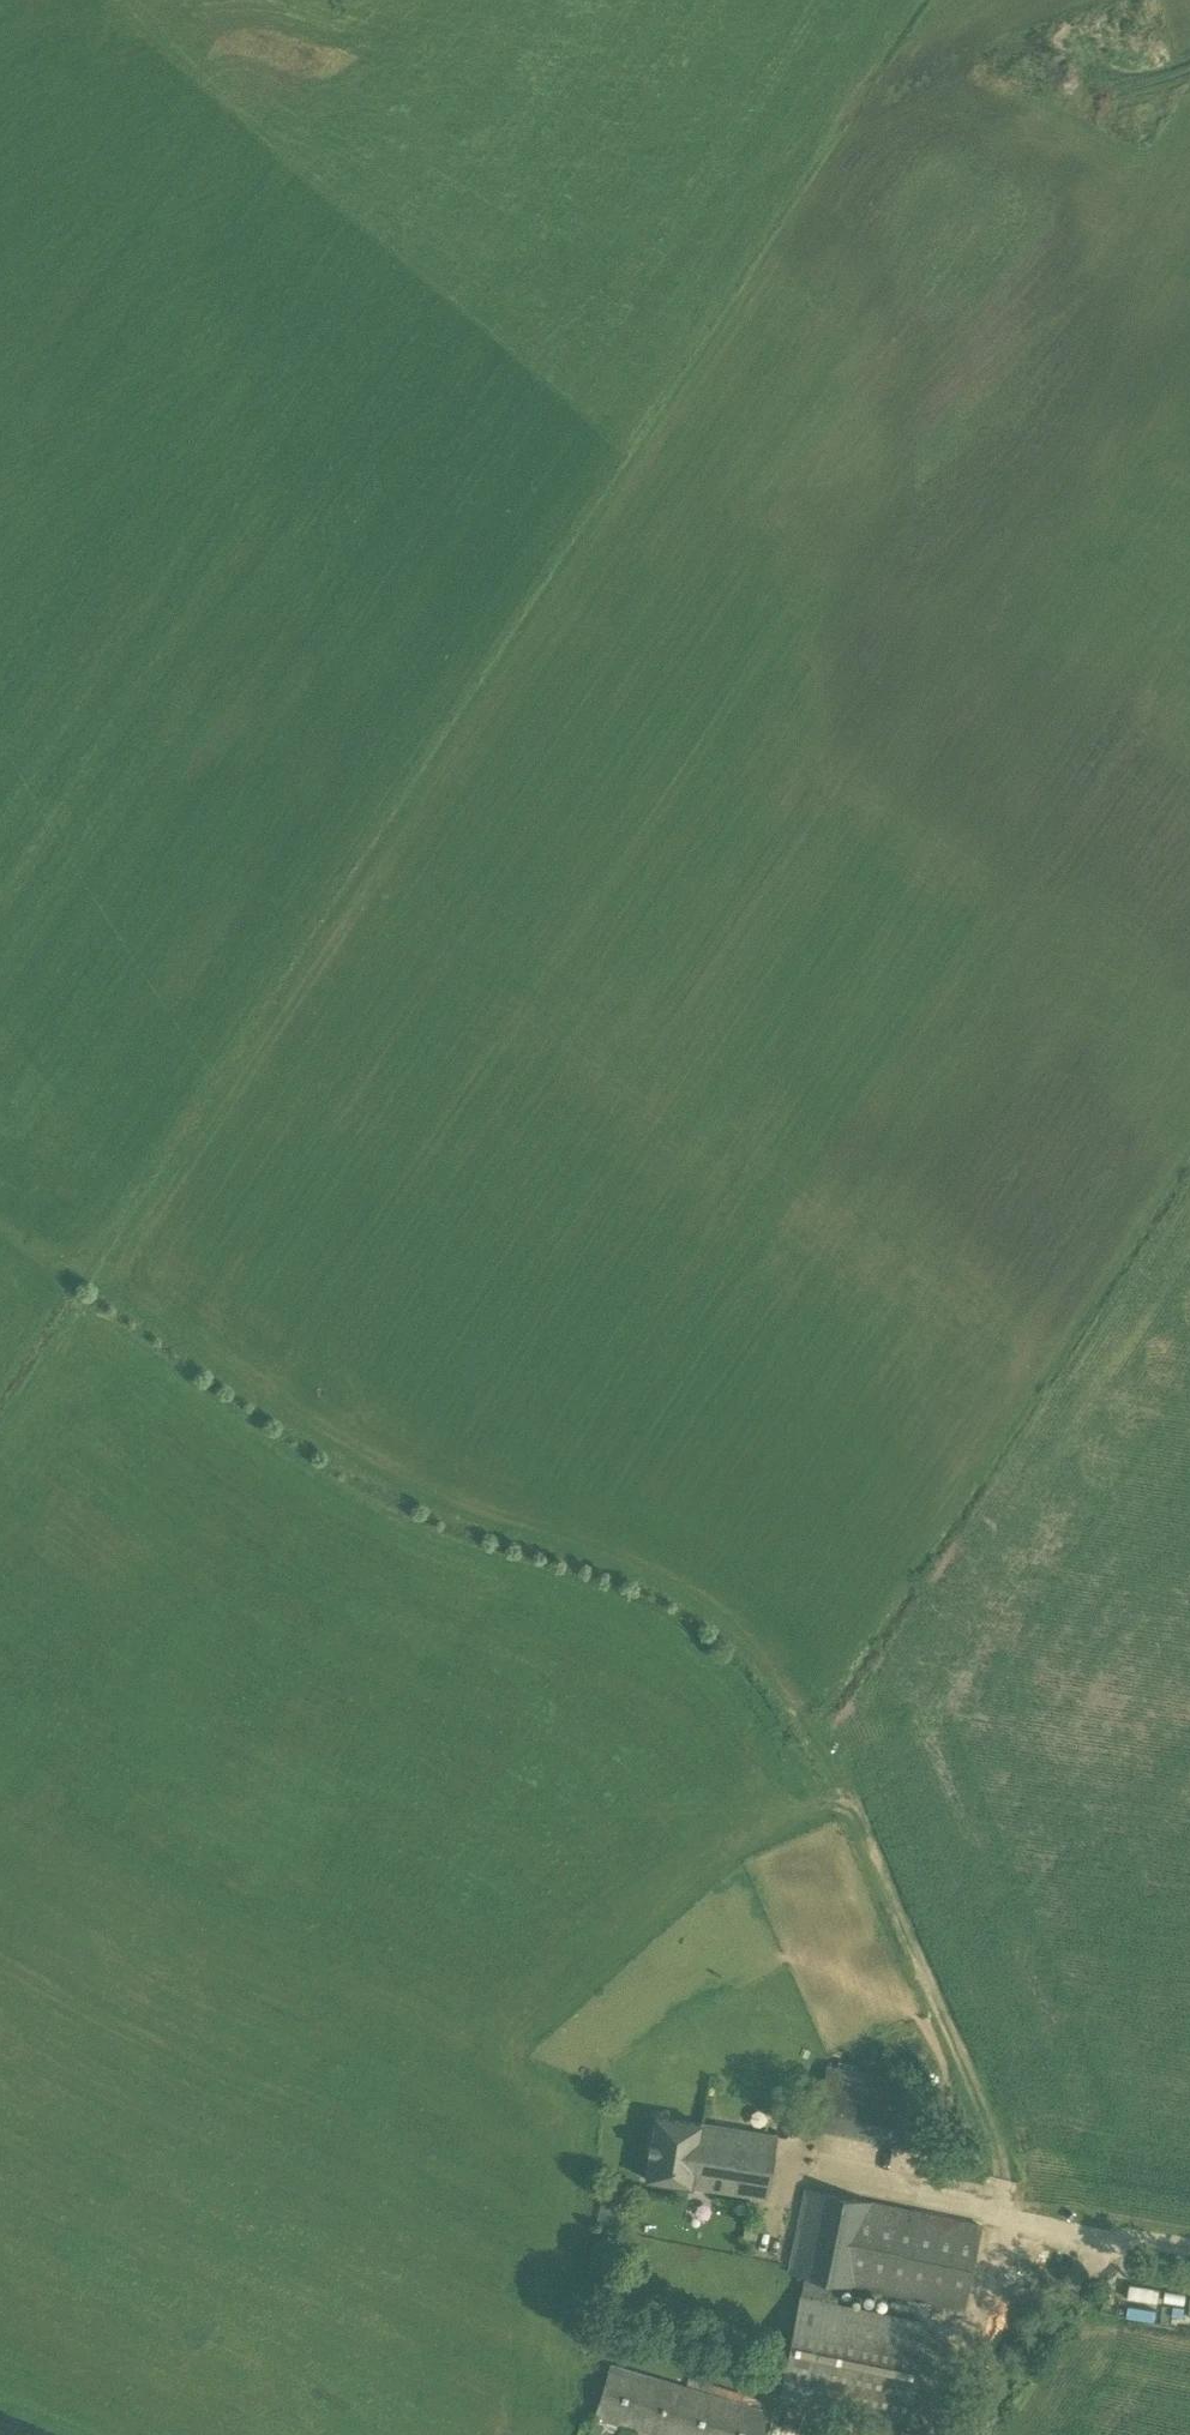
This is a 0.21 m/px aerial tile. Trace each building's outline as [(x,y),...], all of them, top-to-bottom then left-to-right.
[(767,2194),(774,2137),(701,2127),(701,2124),(655,2116),(646,2180),(691,2187),(691,2185),(714,2188),(714,2185),(767,2194)] [(964,2310),(982,2222),(804,2187),(787,2274),(805,2277),(801,2295),(800,2295),(779,2397),(908,2423),(929,2321),(836,2302),(840,2284),(964,2310)] [(636,2430),(651,2434),(765,2434),(772,2411),(610,2363),(593,2417),(636,2430)]
